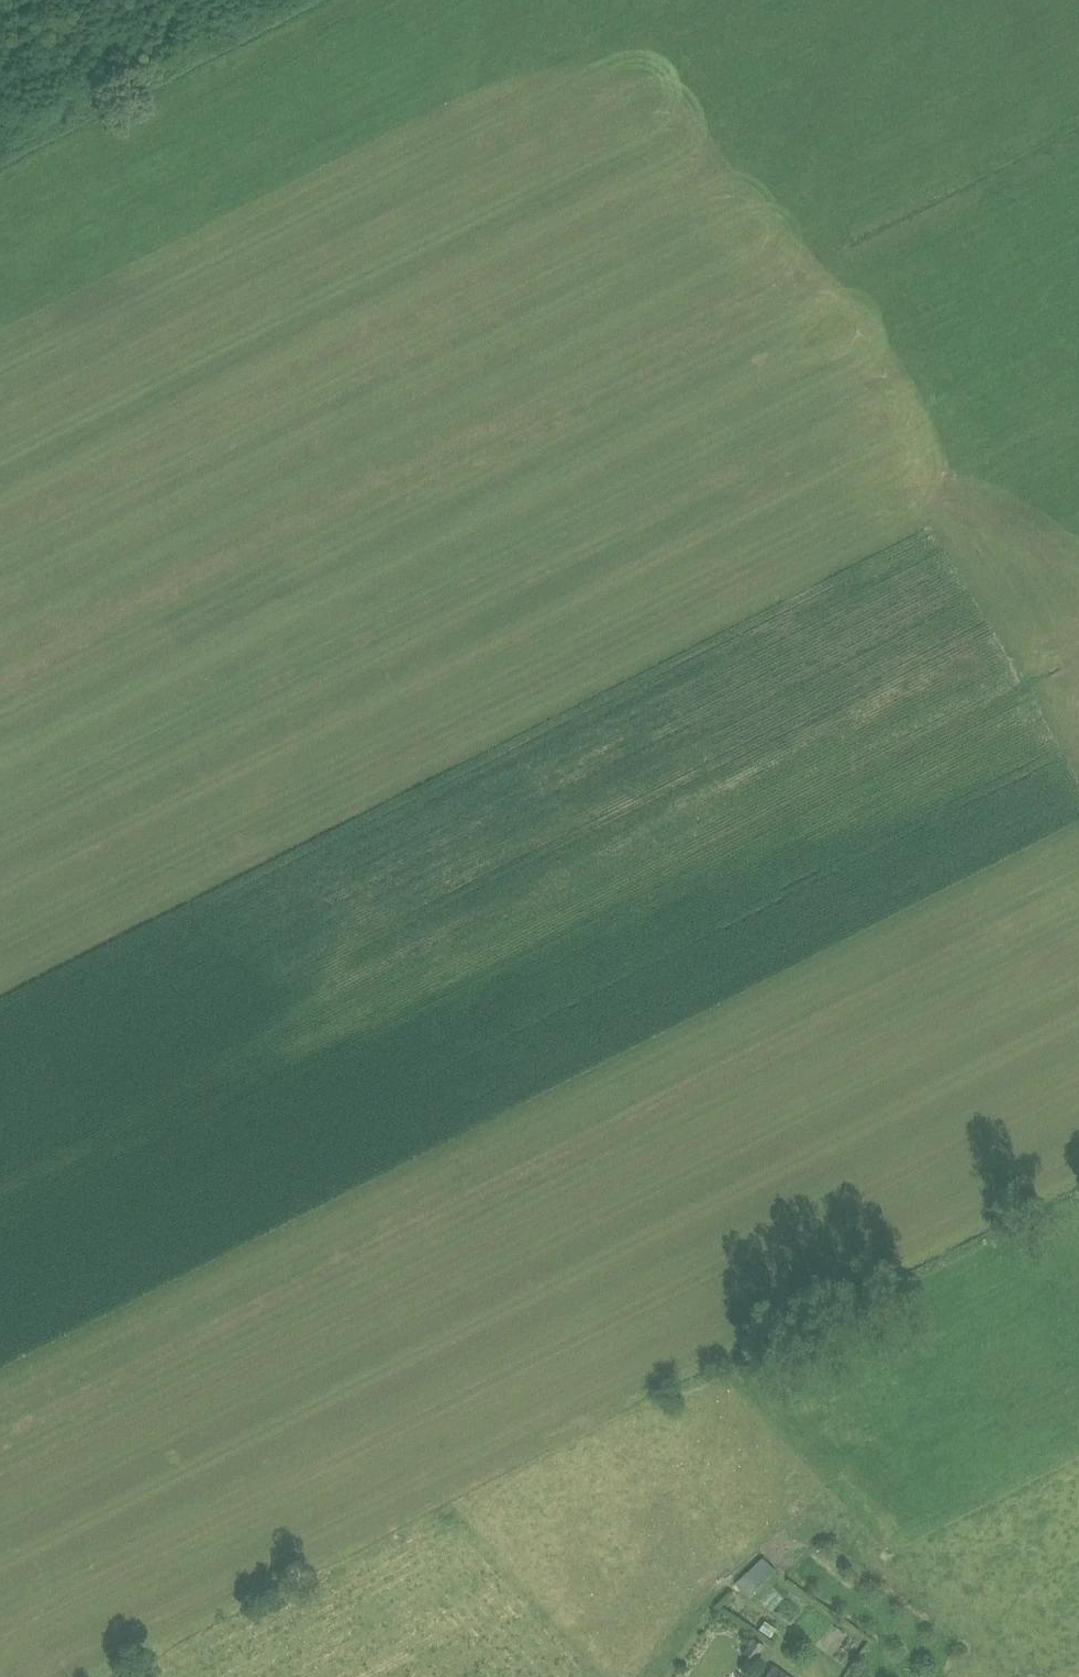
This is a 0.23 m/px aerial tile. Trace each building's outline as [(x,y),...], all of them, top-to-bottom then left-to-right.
[(749,1596),(775,1570),(776,1569),(763,1556),(762,1557),(736,1583),(749,1596)] [(765,1648),(751,1639),(742,1650),(756,1661),(765,1648)] [(773,1668),(767,1676),(785,1676),(773,1668)]
